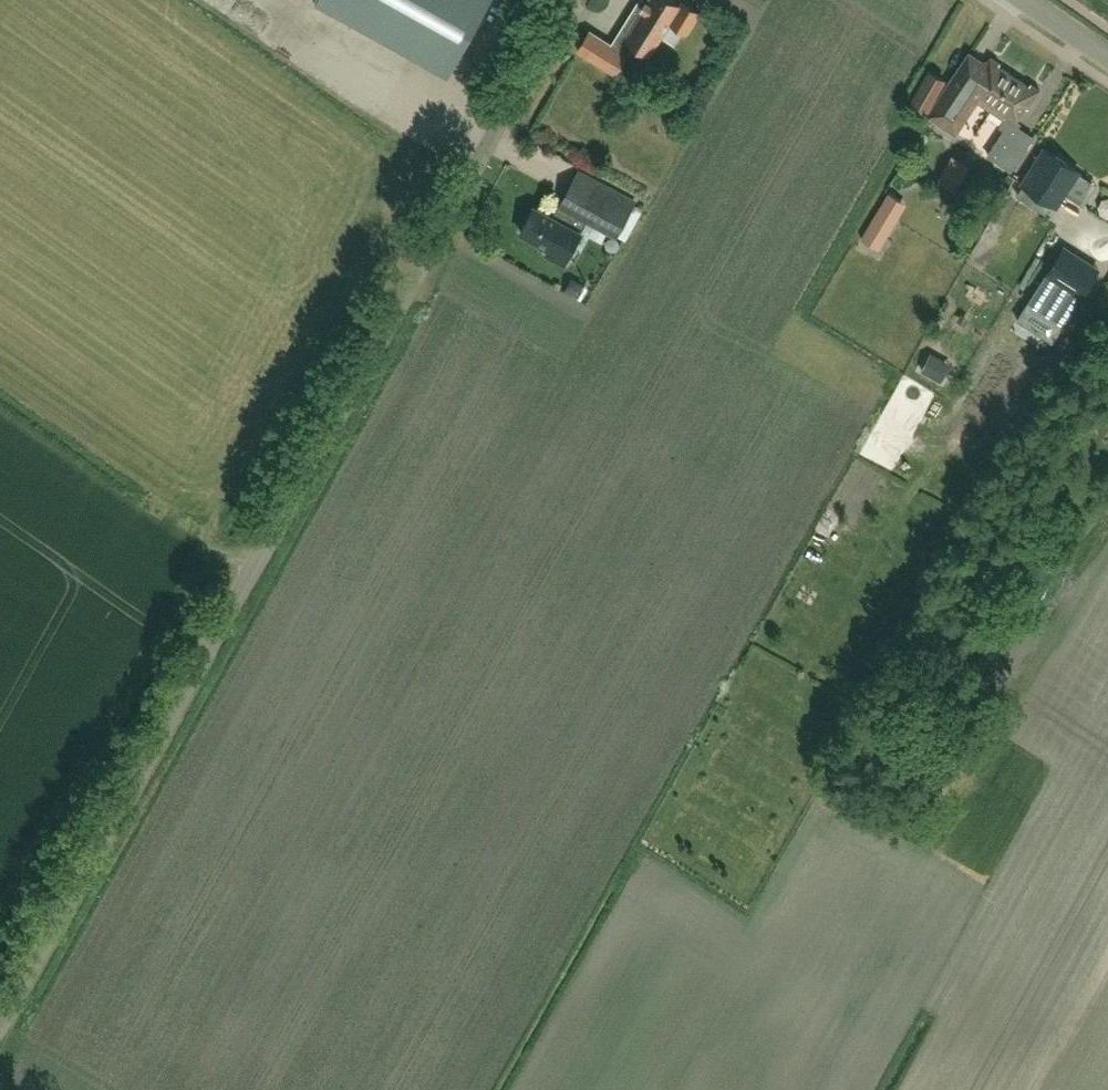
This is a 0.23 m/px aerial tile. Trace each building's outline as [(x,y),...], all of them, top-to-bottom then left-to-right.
[(318,1),(450,74),(490,0),(318,0),(318,1)] [(698,13),(683,3),(681,6),(670,0),(649,0),(647,3),(643,0),(639,0),(611,45),(590,32),(577,51),(615,74),(633,46),(649,56),(670,23),(686,33),(698,13)] [(994,112),(1015,76),(998,65),(1000,63),(991,57),(979,75),(981,77),(973,90),(954,78),(930,115),(954,131),(975,99),(994,112)] [(926,110),(944,80),(929,72),(912,102),(926,110)] [(1028,108),(1040,90),(1031,84),(1029,86),(1015,76),(994,112),(1005,120),(1001,126),(1005,129),(988,155),(1011,170),(1033,137),(1014,124),(1026,106),(1028,108)] [(1078,174),(1079,172),(1044,150),(1021,185),(1056,207),(1065,194),(1076,201),(1089,181),(1078,174)] [(633,205),(596,184),(584,206),(572,199),(560,222),(534,208),(520,233),(551,249),(547,255),(564,264),(588,220),(616,236),(633,205)] [(874,246),(902,201),(889,193),(862,239),(874,246)] [(1046,276),(1047,276),(1076,295),(1091,273),(1061,254),(1046,276)] [(577,299),(585,285),(572,278),(564,292),(577,299)]
